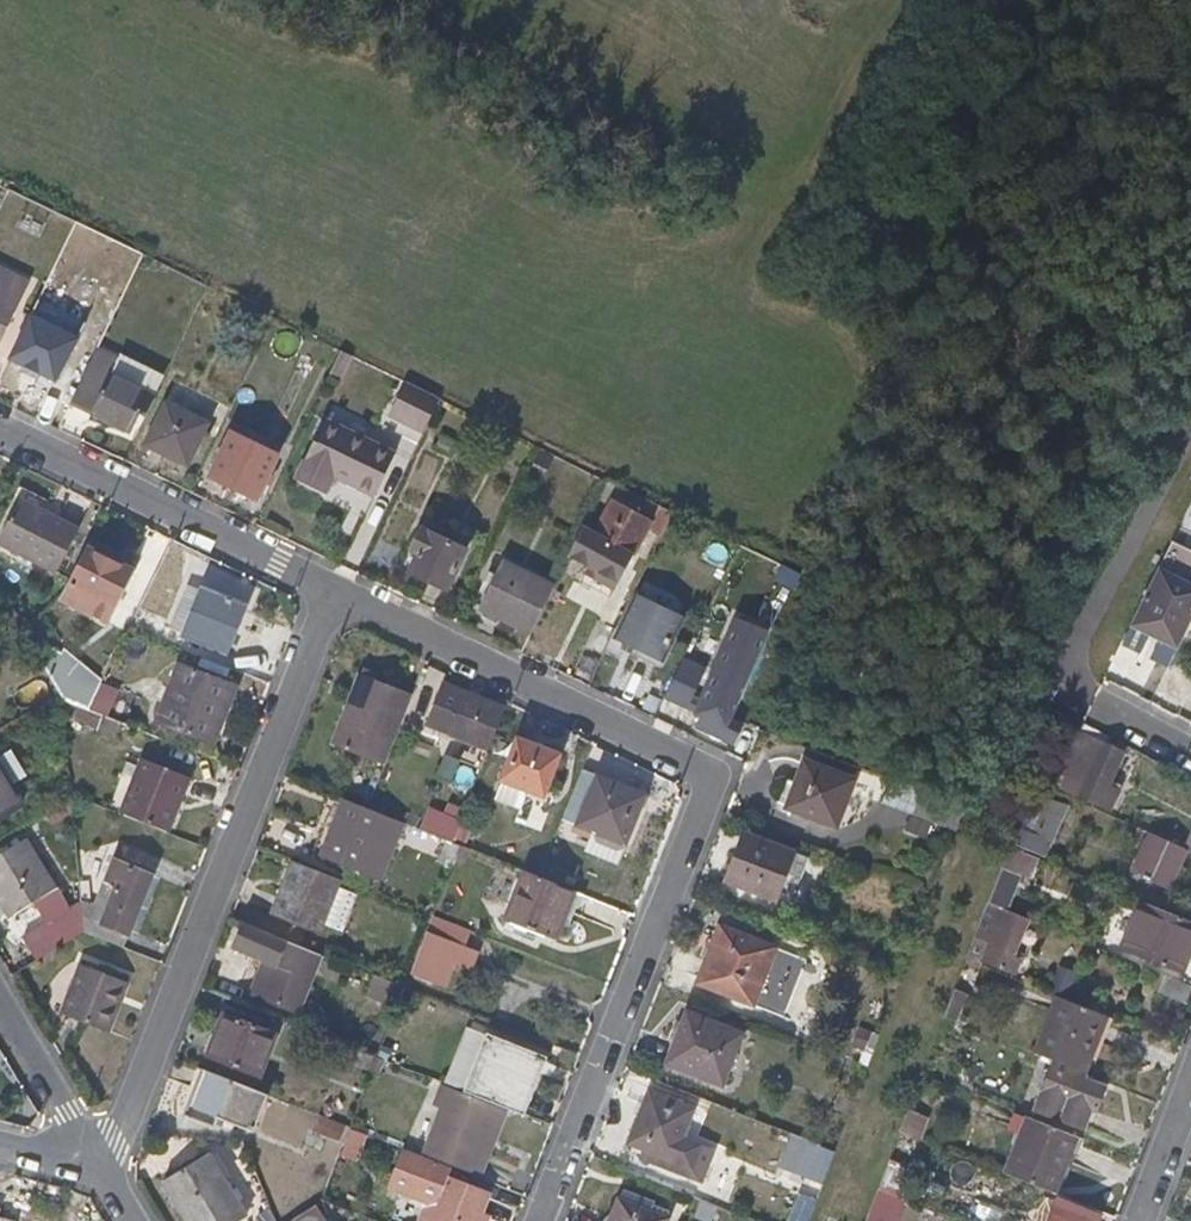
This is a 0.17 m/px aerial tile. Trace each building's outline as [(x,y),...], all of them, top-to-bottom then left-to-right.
[(21,298),(30,281),(0,268),(0,343),(21,298)] [(71,388),(90,346),(29,316),(9,358),(71,388)] [(132,405),(140,391),(109,377),(117,362),(95,351),(70,402),(131,431),(142,411),(132,405)] [(344,379),(355,356),(342,351),(331,373),(344,379)] [(425,431),(442,399),(405,381),(389,413),(425,431)] [(147,414),(154,398),(140,391),(132,405),(142,411),(147,414)] [(188,466),(209,422),(167,402),(146,444),(188,466)] [(376,495),(397,455),(326,419),(298,477),(328,491),(337,476),(376,495)] [(277,456),(232,433),(211,476),(256,497),(277,456)] [(599,515),(614,484),(606,480),(591,511),(599,515)] [(78,527),(18,499),(0,537),(0,545),(59,572),(78,527)] [(615,582),(650,520),(611,500),(592,533),(583,528),(569,557),(615,582)] [(659,537),(665,526),(672,513),(661,508),(649,532),(659,537)] [(687,535),(692,523),(672,513),(665,526),(687,535)] [(1174,574),(1190,540),(1190,522),(1181,517),(1169,543),(1163,555),(1143,594),(1121,638),(1146,651),(1153,635),(1178,646),(1190,621),(1190,583),(1174,574)] [(446,590),(464,551),(417,528),(406,549),(416,554),(407,571),(446,590)] [(131,551),(93,532),(87,545),(124,565),(131,551)] [(120,602),(136,570),(124,565),(87,545),(63,595),(78,603),(76,606),(110,623),(120,602)] [(531,633),(554,586),(501,560),(479,606),(531,633)] [(228,653),(246,605),(201,588),(183,635),(228,653)] [(192,598),(181,595),(172,629),(183,631),(192,598)] [(660,659),(682,618),(636,596),(617,639),(660,659)] [(729,714),(750,667),(760,645),(742,636),(737,647),(722,640),(694,698),(687,713),(696,718),(694,722),(731,741),(741,722),(729,714)] [(105,679),(65,649),(61,654),(50,647),(39,662),(64,703),(81,707),(90,711),(105,679)] [(218,722),(232,685),(181,665),(158,721),(207,740),(213,725),(220,728),(222,724),(218,722)] [(381,768),(410,696),(355,675),(327,745),(381,768)] [(489,750),(505,709),(506,708),(444,684),(440,698),(421,691),(411,716),(430,723),(429,726),(455,736),(489,750)] [(1116,790),(1104,785),(1120,752),(1087,737),(1071,773),(1082,779),(1075,795),(1106,809),(1116,790)] [(541,794),(557,753),(519,738),(501,780),(541,794)] [(166,833),(186,777),(138,758),(118,814),(166,833)] [(835,825),(853,779),(803,761),(793,785),(796,787),(788,808),(835,825)] [(0,769),(0,819),(22,805),(0,769)] [(578,825),(597,776),(582,770),(561,818),(578,825)] [(624,842),(643,795),(597,776),(578,825),(595,831),(598,840),(613,847),(624,842)] [(955,829),(963,806),(918,789),(910,812),(955,829)] [(361,871),(383,815),(366,808),(341,799),(320,854),(361,871)] [(1054,834),(1067,804),(1048,799),(1044,808),(1030,804),(1019,829),(1016,829),(1011,839),(1022,844),(1044,855),(1054,834)] [(775,900),(793,852),(744,832),(726,881),(775,900)] [(1166,885),(1183,849),(1149,834),(1133,871),(1166,885)] [(1030,866),(1034,856),(1007,844),(999,867),(1011,872),(1014,866),(1029,872),(1026,878),(1035,881),(1039,871),(1030,866)] [(17,845),(0,855),(0,899),(13,922),(51,902),(17,845)] [(462,863),(468,848),(459,846),(453,859),(462,863)] [(123,949),(152,876),(114,858),(101,891),(89,920),(80,915),(88,935),(123,949)] [(315,932),(335,878),(289,859),(268,915),(315,932)] [(1026,878),(1029,872),(1014,866),(1011,872),(1018,876),(1026,878)] [(1005,910),(1018,876),(1011,872),(999,867),(985,902),(1005,910)] [(567,926),(580,893),(549,881),(536,875),(524,871),(505,919),(553,938),(560,923),(567,926)] [(325,926),(340,933),(357,895),(342,888),(325,926)] [(1156,907),(1190,923),(1190,920),(1157,905),(1137,896),(1131,912),(1151,920),(1156,907)] [(1011,949),(1025,919),(1005,910),(985,902),(973,932),(979,936),(988,940),(979,958),(1010,973),(1019,953),(1011,949)] [(1189,939),(1185,938),(1190,923),(1156,907),(1151,920),(1131,912),(1125,930),(1142,938),(1136,954),(1176,971),(1189,939)] [(80,915),(80,911),(44,934),(53,951),(82,934),(80,915)] [(470,929),(432,913),(431,916),(469,931),(470,929)] [(464,944),(469,931),(431,916),(425,929),(464,944)] [(293,1025),(320,954),(306,948),(237,921),(227,944),(265,959),(247,1008),(293,1025)] [(751,1004),(774,947),(720,926),(698,982),(751,1004)] [(468,968),(476,949),(464,944),(425,929),(409,972),(443,985),(452,962),(468,968)] [(1136,954),(1142,938),(1125,930),(1118,947),(1136,954)] [(969,961),(979,936),(973,932),(963,958),(969,961)] [(112,1001),(120,980),(76,963),(58,1012),(106,1030),(116,1003),(112,1001)] [(396,1006),(403,986),(372,974),(365,993),(396,1006)] [(1185,1001),(1190,986),(1165,976),(1160,991),(1185,1001)] [(1079,1072),(1101,1016),(1053,996),(1031,1053),(1051,1061),(1079,1072)] [(722,1086),(743,1034),(686,1012),(666,1064),(722,1086)] [(258,1077),(275,1036),(225,1016),(209,1058),(258,1077)] [(518,1113),(539,1058),(485,1037),(464,1092),(488,1101),(518,1113)] [(866,1065),(871,1050),(863,1048),(858,1062),(866,1065)] [(1094,1109),(1102,1087),(1079,1078),(1082,1073),(1079,1072),(1051,1061),(1032,1109),(1080,1127),(1088,1106),(1094,1109)] [(253,1132),(268,1096),(202,1070),(185,1117),(212,1127),(216,1118),(253,1132)] [(907,1133),(922,1095),(925,1097),(932,1079),(920,1074),(899,1129),(907,1133)] [(938,1138),(950,1107),(955,1093),(936,1086),(918,1131),(938,1138)] [(468,1171),(493,1108),(448,1089),(424,1153),(468,1171)] [(672,1161),(693,1109),(649,1091),(627,1145),(672,1161)] [(957,1109),(962,1095),(955,1093),(950,1107),(957,1109)] [(325,1179),(346,1126),(320,1116),(314,1131),(327,1136),(318,1155),(313,1153),(310,1160),(303,1157),(300,1169),(325,1179)] [(1053,1192),(1074,1136),(1025,1116),(1003,1172),(1053,1192)] [(822,1183),(833,1151),(819,1147),(807,1176),(822,1183)] [(431,1174),(435,1164),(399,1151),(392,1167),(428,1181),(431,1174)] [(245,1219),(209,1157),(165,1183),(188,1220),(242,1220),(245,1219)] [(454,1183),(459,1174),(435,1164),(431,1174),(454,1183)] [(667,1220),(651,1213),(662,1183),(632,1171),(617,1209),(613,1220),(666,1220),(667,1220)] [(475,1214),(481,1198),(443,1183),(438,1200),(431,1197),(422,1220),(473,1220),(475,1214)] [(868,1220),(898,1220),(902,1201),(873,1195),(868,1220)] [(817,1203),(800,1196),(790,1220),(809,1220),(817,1203)] [(322,1199),(297,1216),(289,1220),(327,1220),(322,1199)] [(1074,1214),(1076,1208),(1056,1200),(1048,1220),(1093,1220),(1074,1214)]
